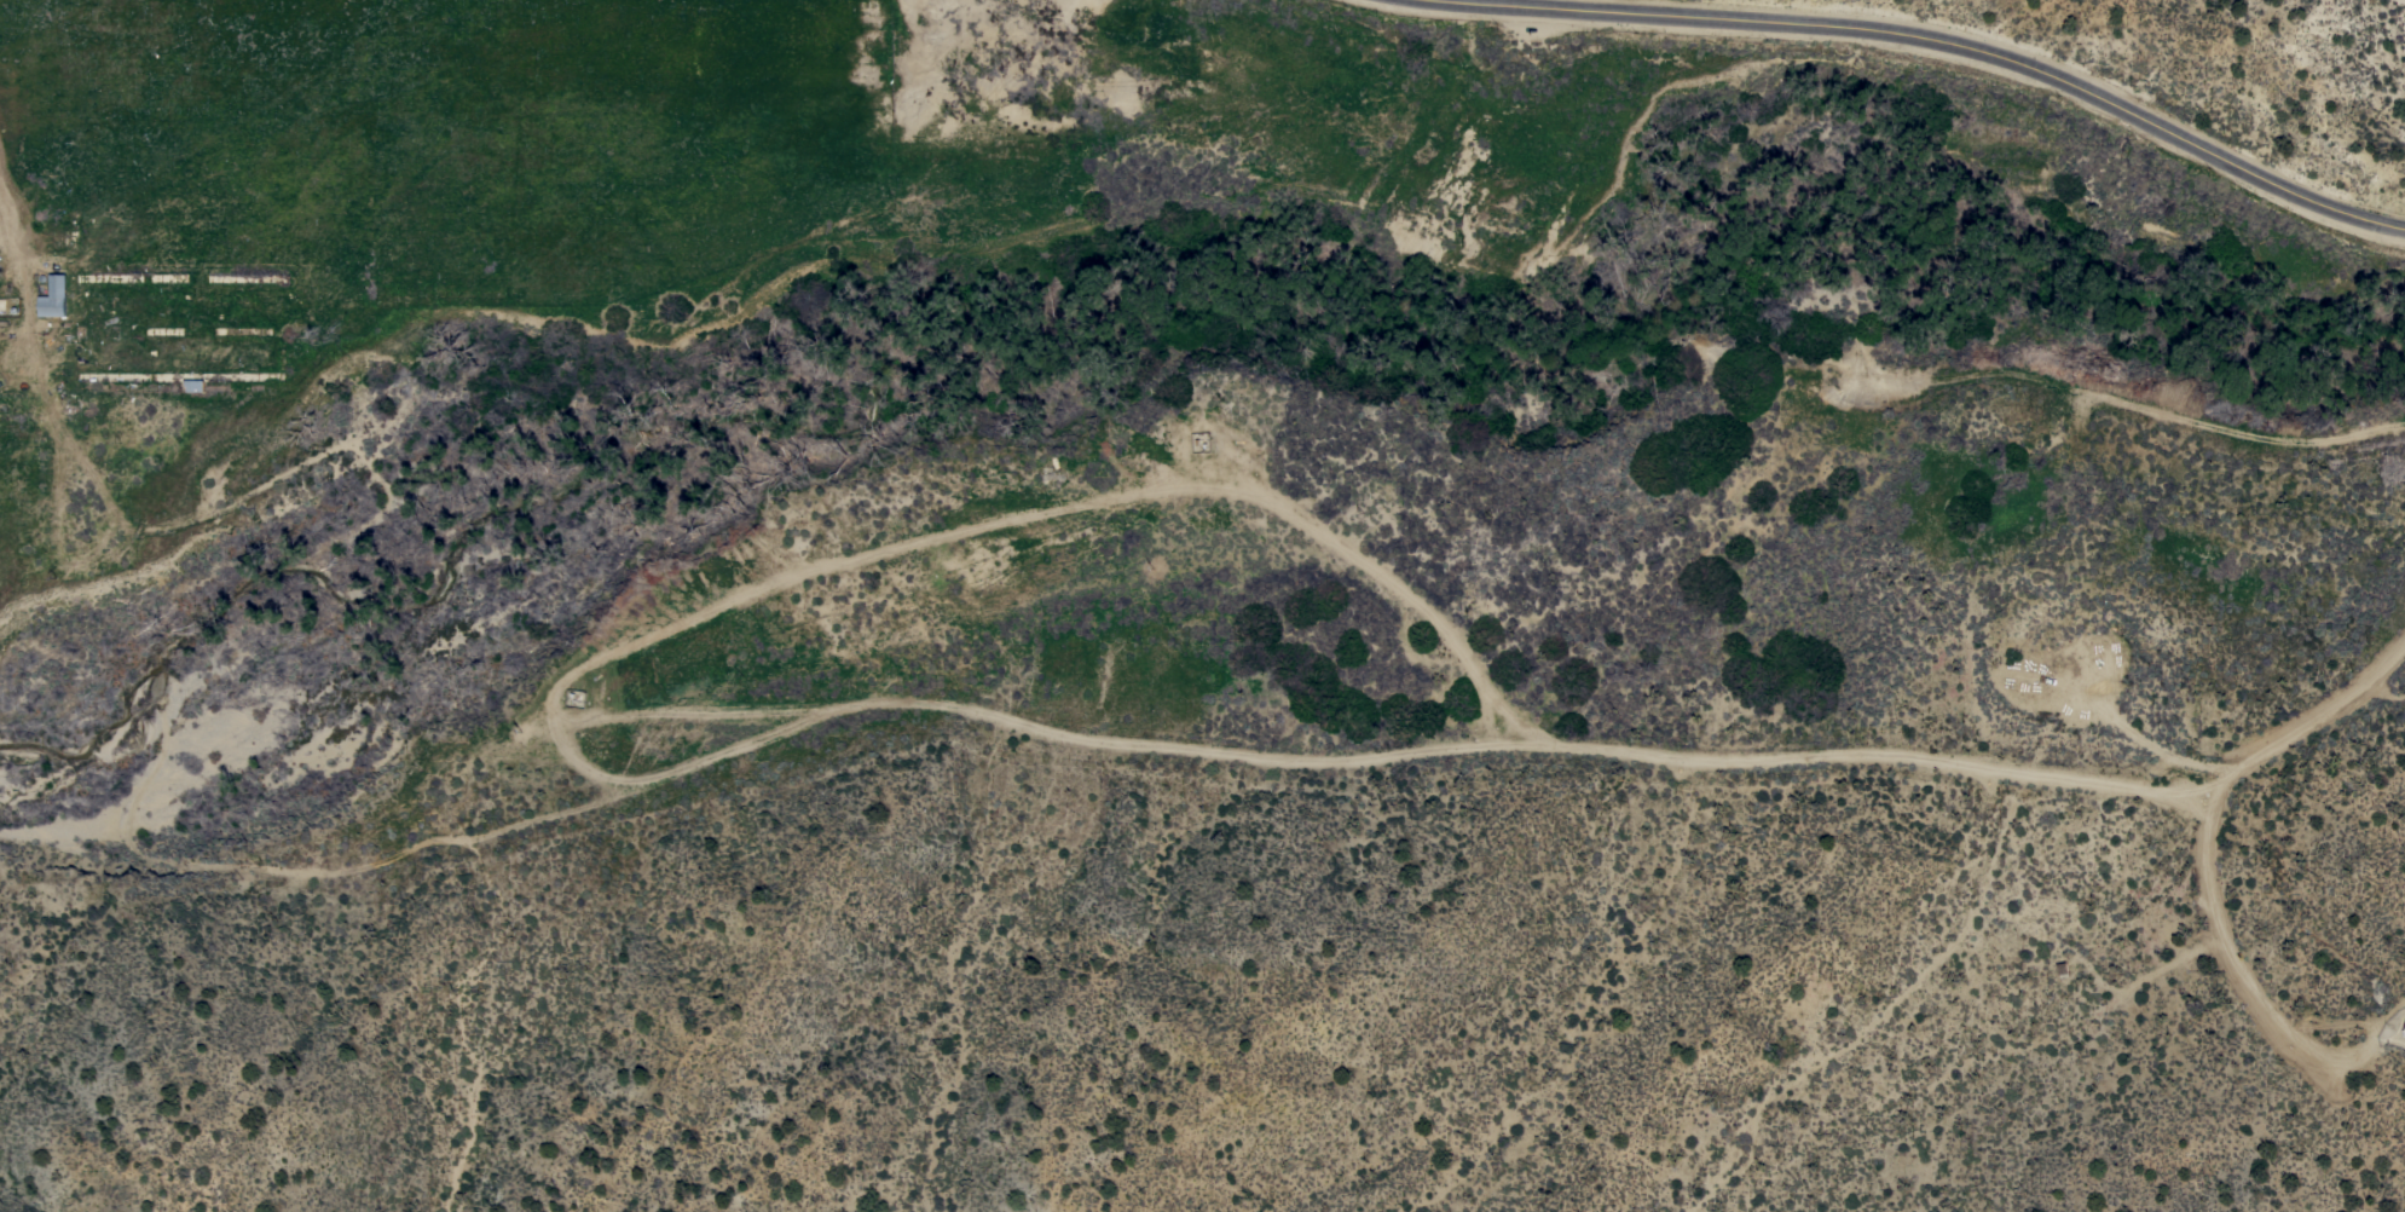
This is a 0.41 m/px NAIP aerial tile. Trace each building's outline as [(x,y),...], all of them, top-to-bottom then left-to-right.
[(39,316),(39,295),(50,295),(50,273),(65,273),(65,316),(39,316)] [(202,381),(203,381),(203,391),(203,392),(185,392),(185,391),(184,391),(184,381),(184,380),(202,381)]
